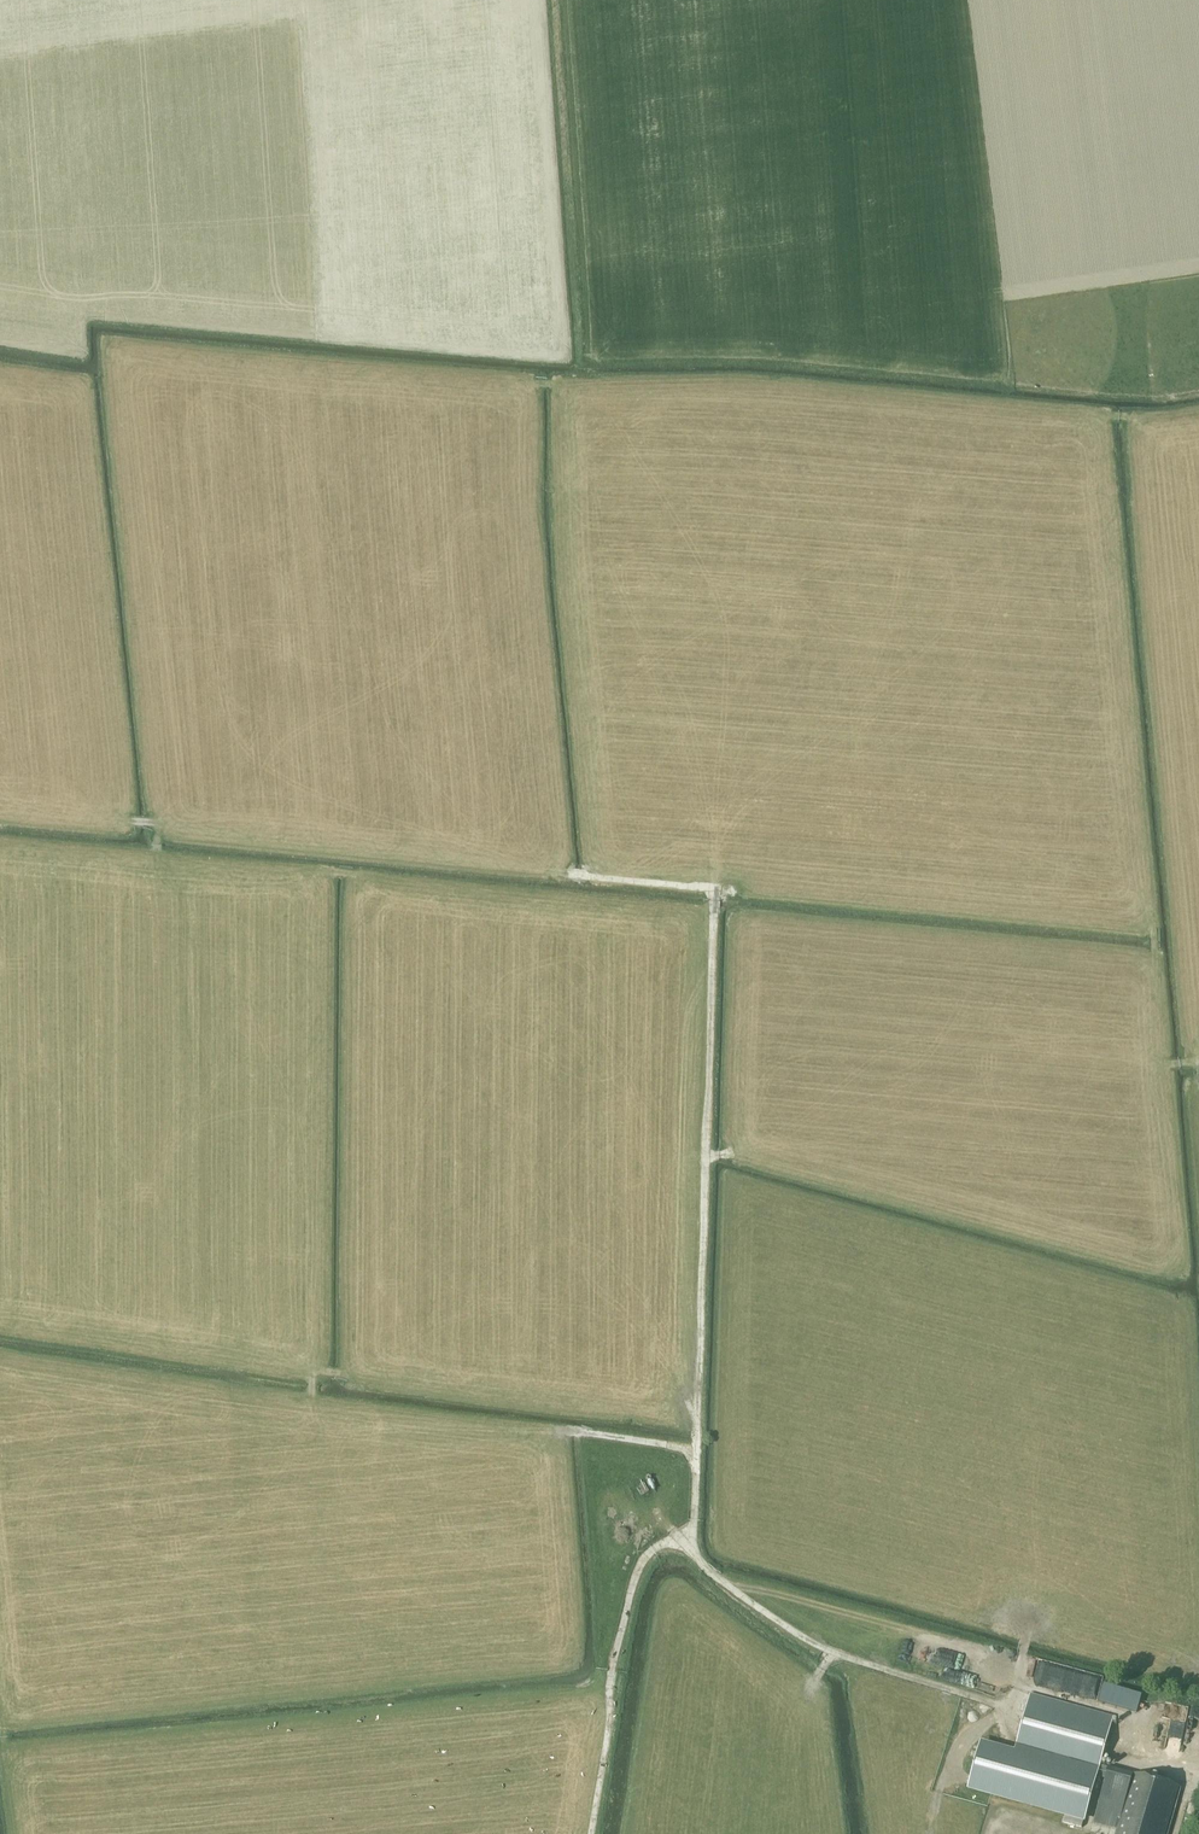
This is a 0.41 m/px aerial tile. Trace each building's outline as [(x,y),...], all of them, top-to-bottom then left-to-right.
[(1142,1696),(1103,1684),(1098,1702),(1137,1713),(1142,1696)] [(1116,1716),(1034,1692),(1017,1750),(983,1740),(970,1782),(1087,1816),(1099,1773),(1108,1776),(1094,1824),(1118,1831),(1117,1833),(1168,1833),(1182,1786),(1102,1763),(1116,1716)]
